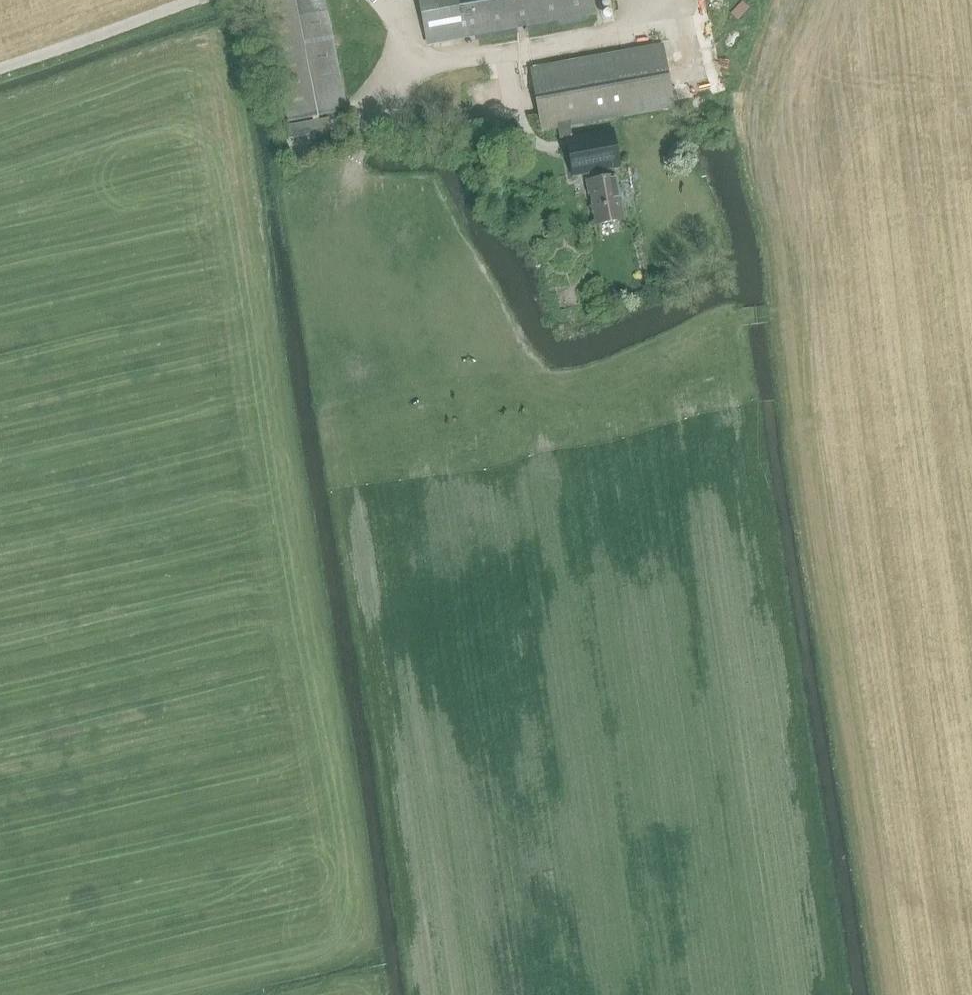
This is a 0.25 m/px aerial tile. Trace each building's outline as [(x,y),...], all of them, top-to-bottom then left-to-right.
[(346,112),(324,0),(262,0),(286,124),(346,112)] [(426,45),(585,16),(596,14),(594,0),(418,0),(426,45)] [(674,108),(662,43),(614,52),(530,67),(542,132),(557,129),(559,139),(563,138),(571,178),(589,175),(589,179),(585,180),(587,195),(589,195),(595,225),(625,219),(617,176),(614,176),(613,169),(620,168),(613,128),(572,136),(570,127),(674,108)]
